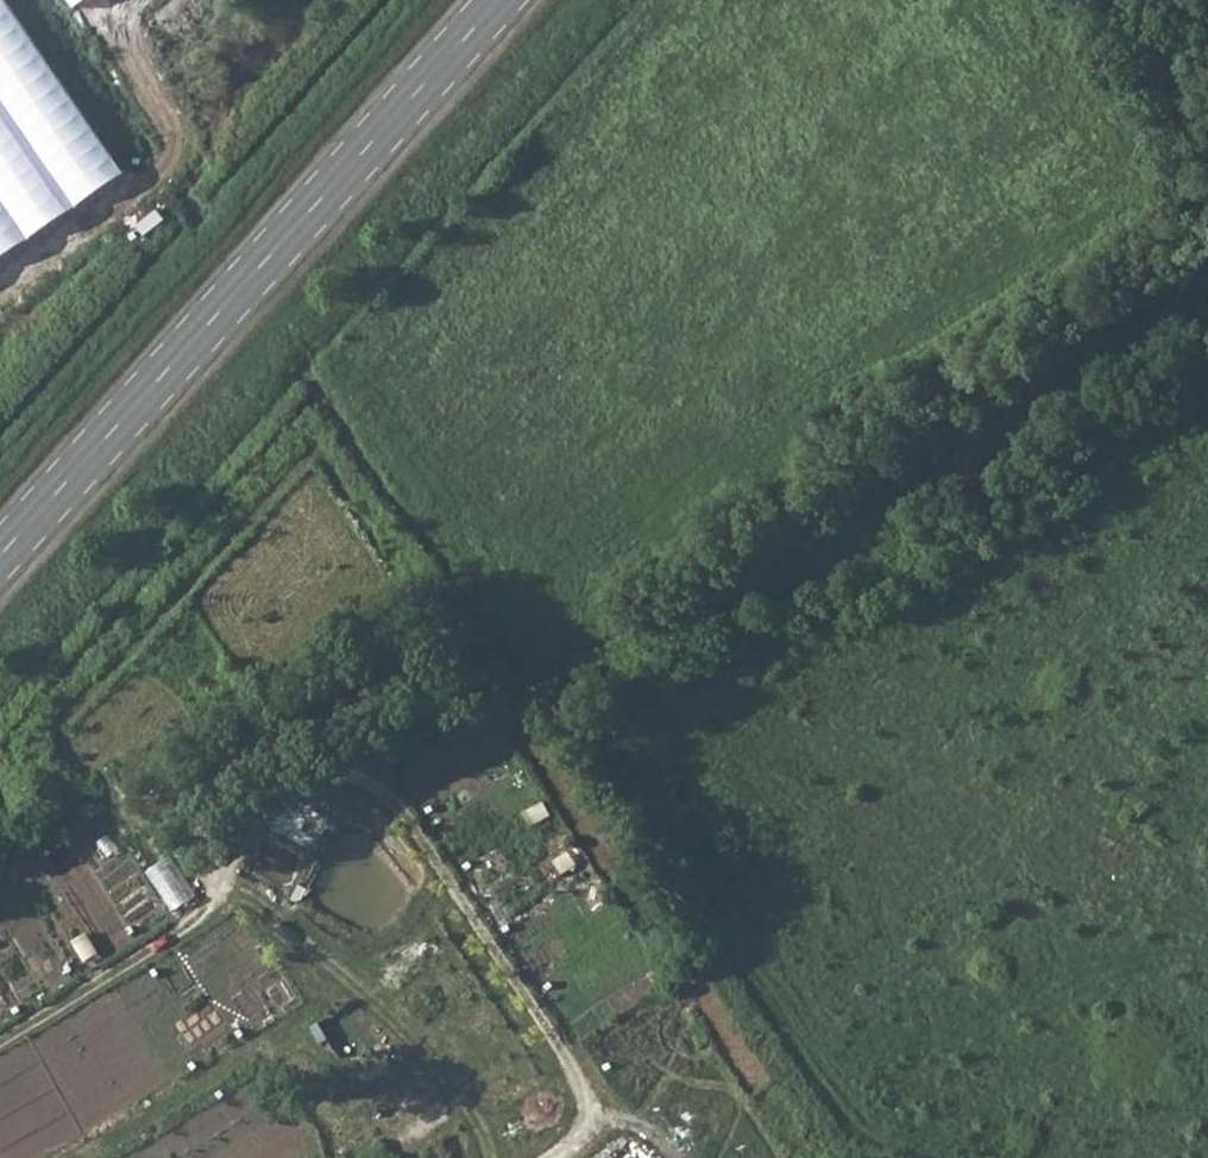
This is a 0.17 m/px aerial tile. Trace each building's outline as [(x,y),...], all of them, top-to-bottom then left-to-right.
[(8,0),(0,0),(0,252),(123,167),(8,0)] [(144,872),(170,913),(196,897),(169,855),(144,872)]
